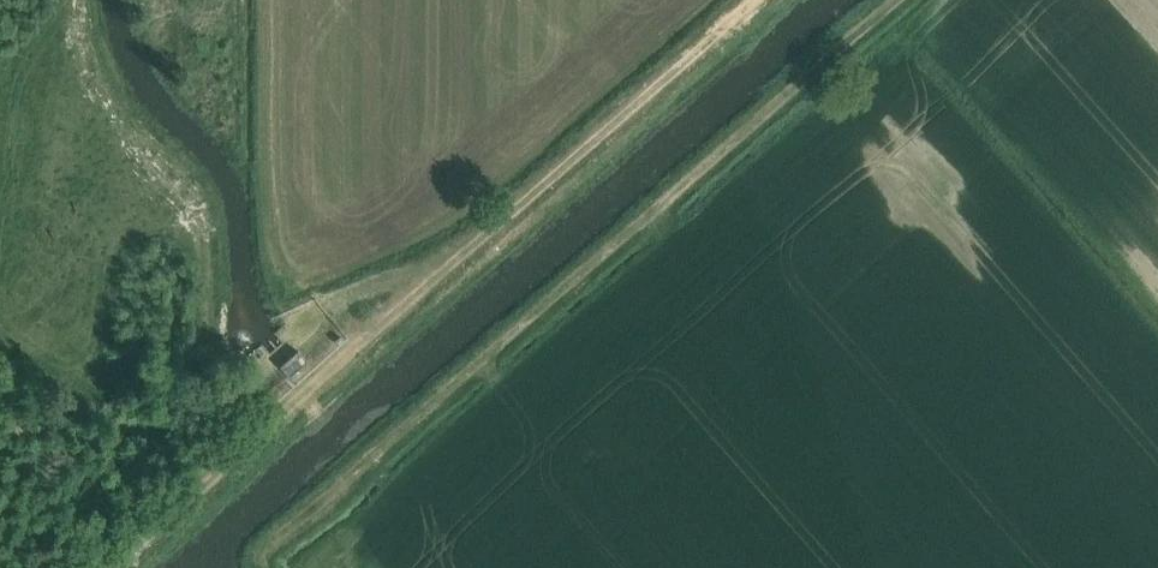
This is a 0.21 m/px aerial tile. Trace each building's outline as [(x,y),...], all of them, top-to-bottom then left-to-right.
[(282,367),(278,370),(286,379),(287,380),(291,377),(295,382),(309,370),(304,365),(309,361),(299,350),(295,354),(276,333),(259,348),(250,356),(255,361),(263,353),(260,349),(263,346),(282,367)]
